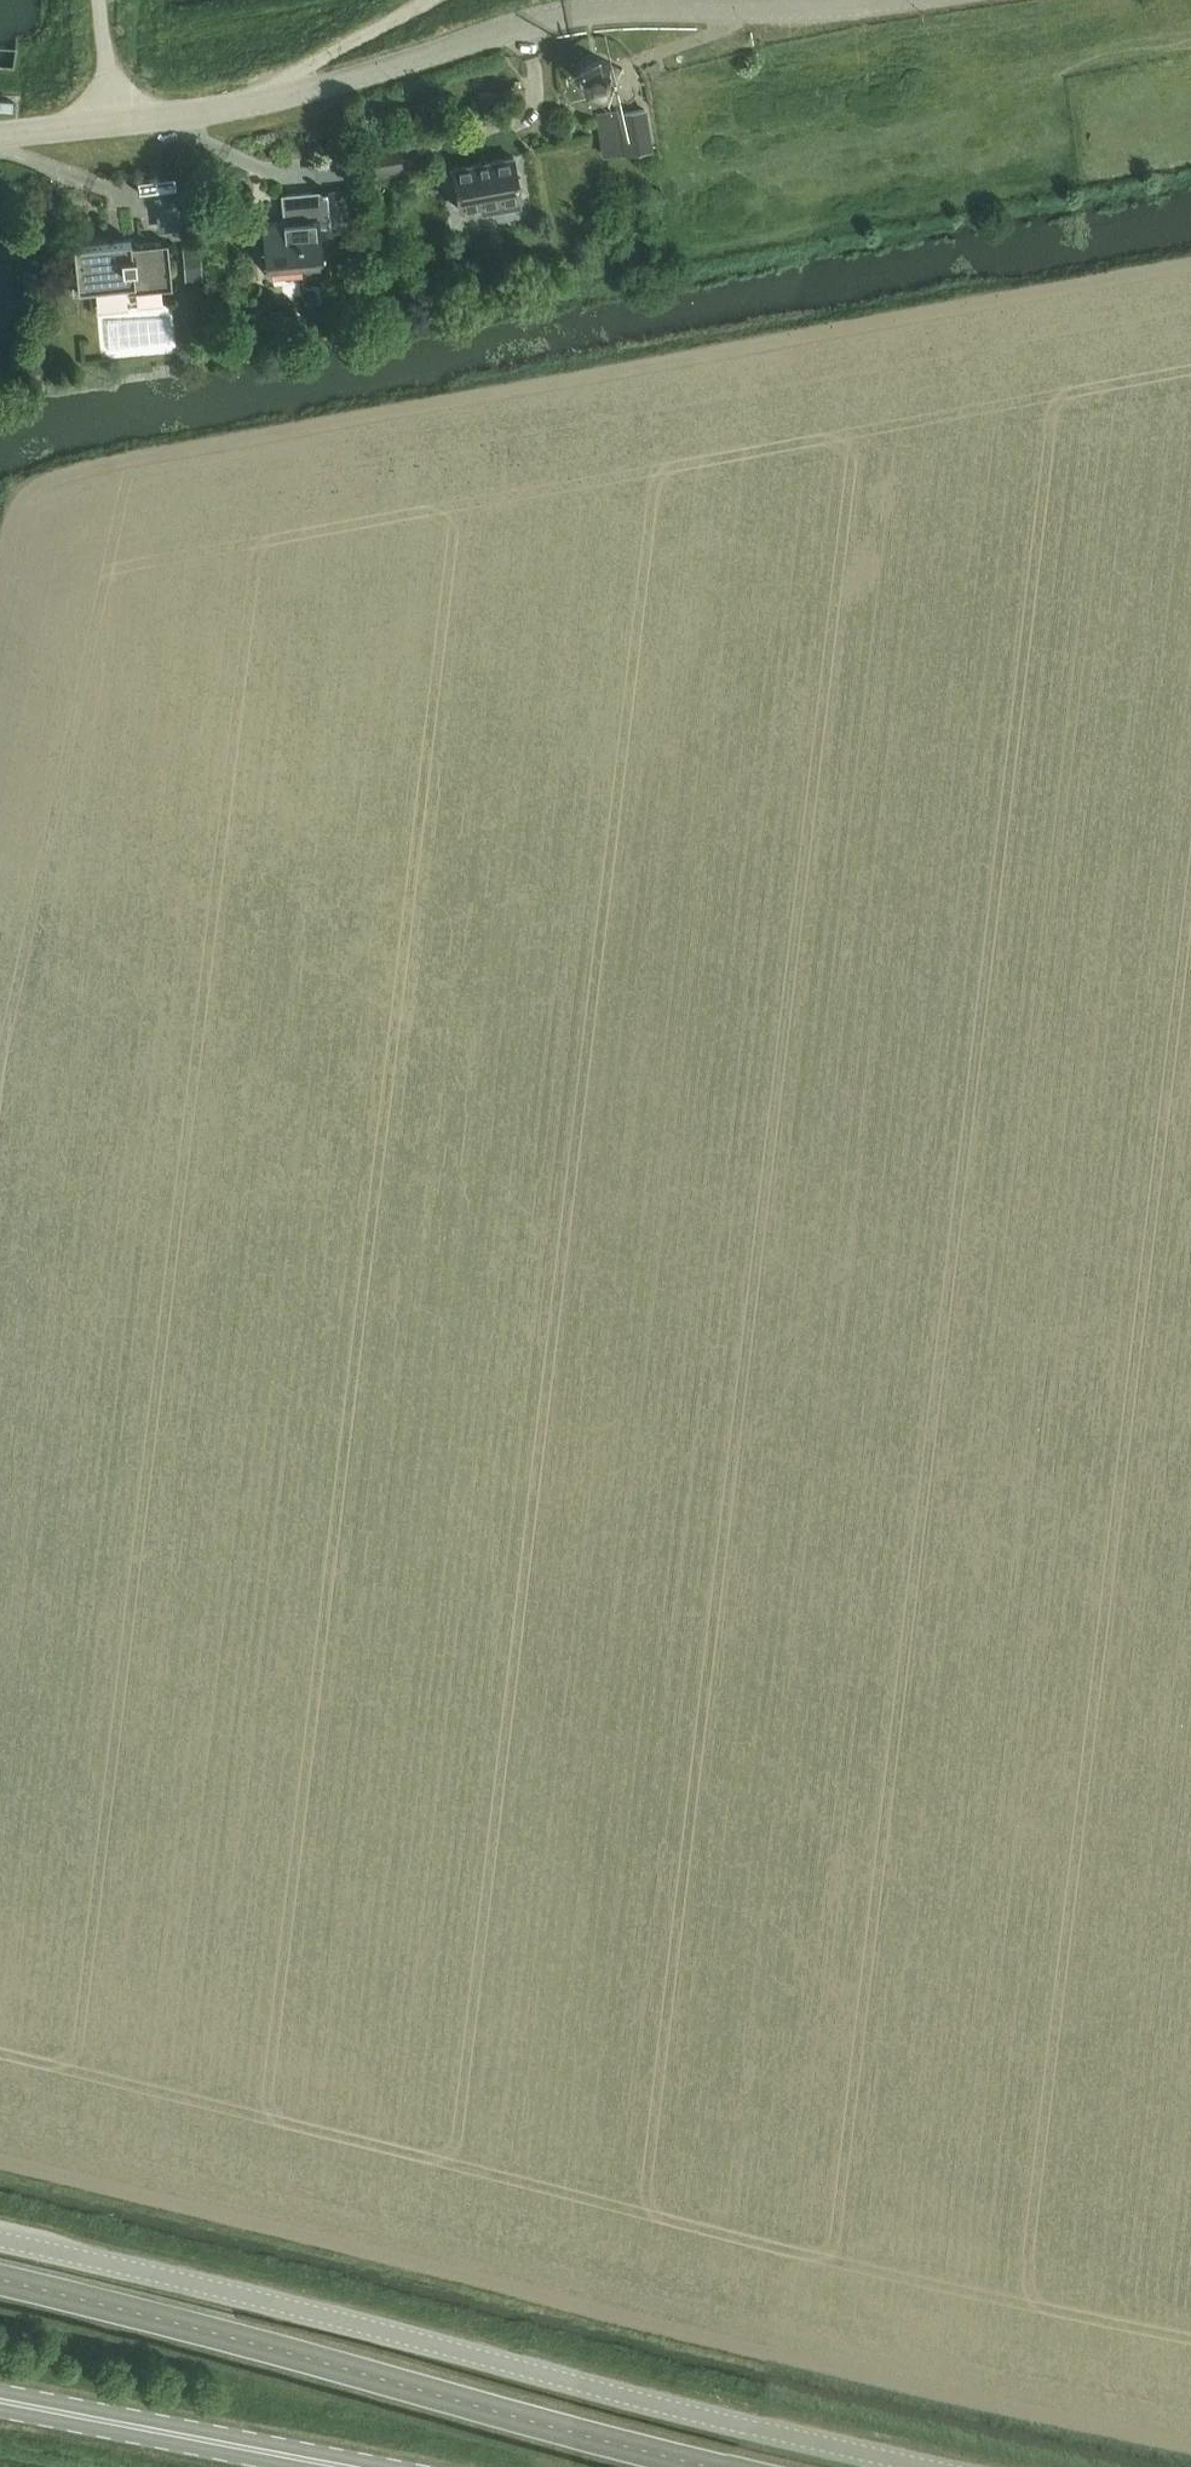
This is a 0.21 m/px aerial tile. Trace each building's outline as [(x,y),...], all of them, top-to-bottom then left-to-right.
[(597,94),(602,93),(606,91),(609,89),(612,85),(613,81),(614,76),(613,72),(611,68),(608,64),(605,62),(601,60),(596,60),(592,61),(588,62),(584,65),(582,69),(580,73),(579,77),(580,82),(582,86),(585,89),(589,92),(593,94),(597,94)] [(11,111),(12,101),(0,100),(0,111),(11,111)] [(652,147),(645,108),(621,112),(620,109),(602,111),(598,112),(602,133),(605,155),(652,147)] [(374,173),(403,168),(399,143),(369,149),(374,173)] [(503,209),(502,202),(522,198),(514,156),(453,167),(460,209),(481,205),(482,213),(503,209)] [(322,271),(322,265),(324,265),(320,227),(332,226),(329,190),(280,194),(282,218),(262,220),(266,269),(307,267),(308,272),(322,271)] [(352,192),(335,193),(338,219),(355,218),(352,192)] [(132,245),(131,238),(75,244),(77,270),(72,271),(74,294),(97,292),(96,287),(127,284),(128,292),(173,288),(169,241),(132,245)] [(183,248),(186,280),(204,279),(201,246),(183,248)]
